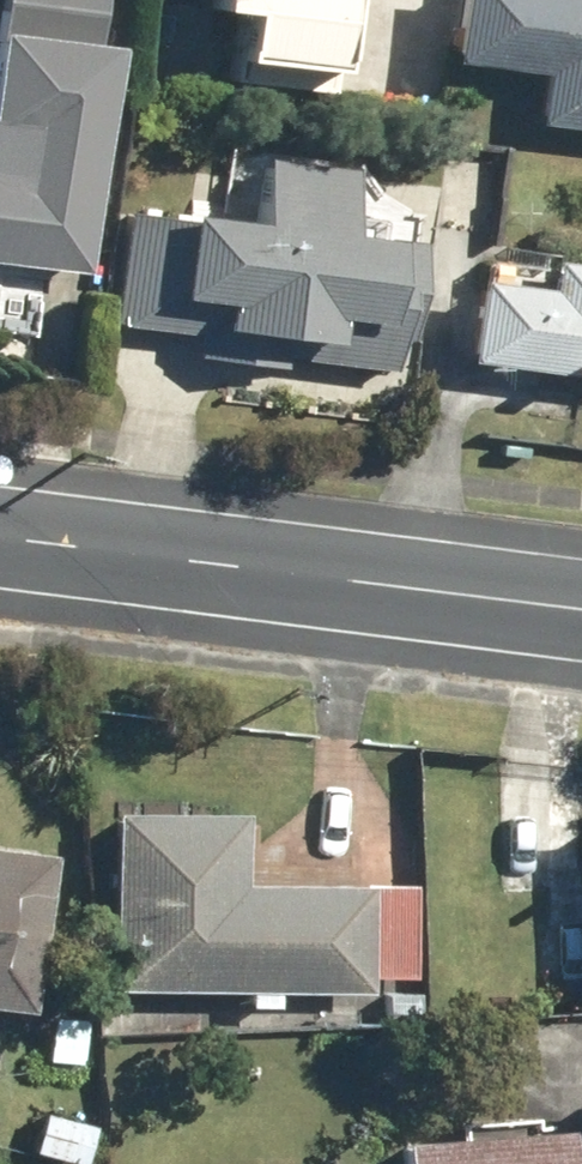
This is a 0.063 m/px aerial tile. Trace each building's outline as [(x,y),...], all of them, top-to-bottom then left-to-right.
[(97,276),(128,51),(104,48),(111,0),(6,0),(0,47),(0,263),(97,276)] [(351,94),(364,0),(226,0),(224,20),(255,25),(248,80),(351,94)] [(444,69),(530,77),(526,129),(581,134),(581,0),(450,0),(444,69)] [(418,372),(430,245),(359,238),(365,173),(279,165),(273,225),(135,212),(124,328),(224,337),(223,354),(418,372)] [(471,264),(460,378),(581,390),(581,274),(471,264)] [(102,816),(100,994),(363,997),(364,889),(234,887),(235,818),(102,816)] [(13,1016),(32,859),(0,855),(0,1014),(13,1016)] [(25,1116),(22,1163),(94,1163),(97,1120),(25,1116)] [(391,1163),(566,1163),(565,1136),(390,1147),(391,1163)]
